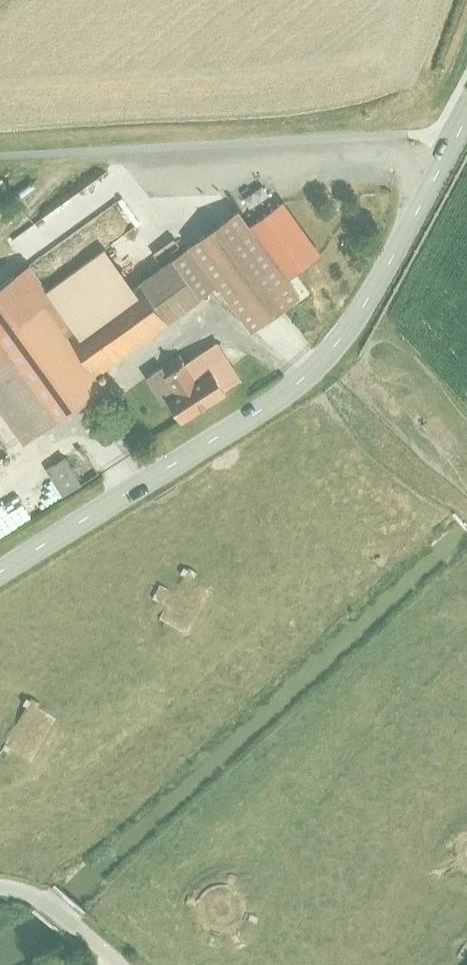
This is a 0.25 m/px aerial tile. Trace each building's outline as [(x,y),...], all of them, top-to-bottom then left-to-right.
[(15,189),(22,197),(34,186),(26,178),(15,189)] [(284,204),(251,227),(288,279),(321,255),(284,204)] [(24,444),(106,385),(97,374),(219,285),(252,330),(300,295),(288,279),(251,227),(238,209),(189,245),(190,246),(135,286),(105,246),(47,288),(29,263),(0,284),(0,411),(24,444)] [(169,400),(182,420),(183,419),(182,419),(227,390),(226,390),(243,380),(218,341),(186,361),(181,353),(161,366),(166,374),(164,375),(176,392),(168,397),(169,400)] [(164,403),(169,400),(168,397),(176,392),(164,375),(166,374),(161,366),(146,375),(164,403)] [(9,451),(0,438),(0,458),(9,451)] [(65,456),(47,468),(64,495),(82,484),(65,456)] [(180,591),(158,581),(149,600),(165,607),(159,619),(191,634),(212,589),(194,581),(198,573),(185,567),(182,574),(187,576),(180,591)] [(0,751),(0,753),(28,769),(57,716),(38,706),(40,701),(30,696),(0,751)] [(457,953),(464,958),(466,954),(466,938),(457,953)]
